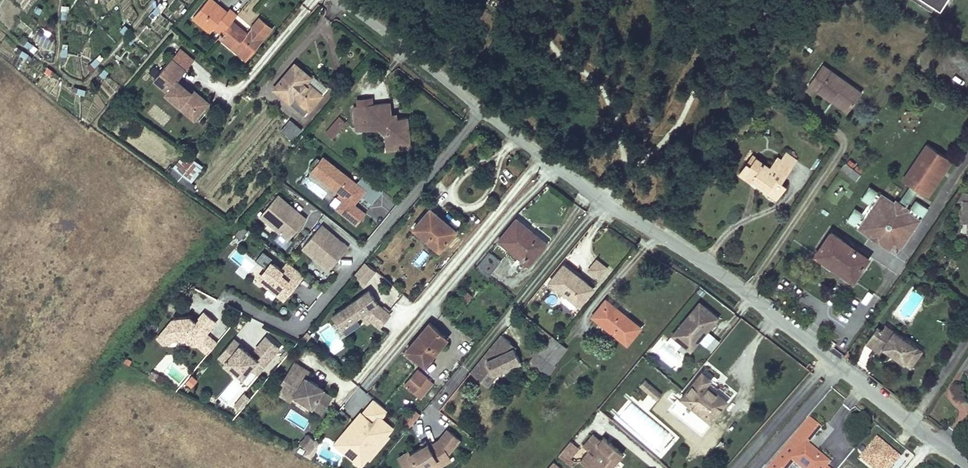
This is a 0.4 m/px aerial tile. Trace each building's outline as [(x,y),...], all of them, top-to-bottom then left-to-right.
[(221,11),(208,0),(193,17),(199,22),(196,25),(208,34),(212,30),(219,36),(221,34),(232,20),(234,17),(227,12),(225,14),(222,18),(218,15),(221,11)] [(940,11),(947,0),(923,0),(940,11)] [(62,5),(61,23),(68,24),(69,5),(62,5)] [(246,60),(272,29),(260,18),(247,33),(232,20),(221,34),(233,44),(230,47),(246,60)] [(142,39),(150,46),(158,38),(150,31),(142,39)] [(218,37),(230,47),(233,44),(221,34),(219,36),(218,37)] [(21,50),(19,56),(31,61),(33,54),(21,50)] [(99,54),(91,63),(95,67),(103,58),(99,54)] [(183,100),(199,113),(208,102),(192,89),(191,91),(177,79),(179,77),(185,70),(171,58),(153,79),(167,91),(165,92),(179,105),(183,100)] [(310,77),(295,64),(275,88),(290,101),(294,97),(308,108),(327,87),(312,75),(310,77)] [(861,93),(822,65),(808,85),(830,101),(833,97),(850,108),(861,93)] [(177,79),(191,91),(192,89),(179,77),(177,79)] [(164,94),(193,120),(199,113),(183,100),(179,105),(165,92),(164,94)] [(303,114),(308,108),(294,97),(290,101),(289,103),(303,114)] [(850,108),(833,97),(830,101),(847,113),(850,108)] [(390,103),(355,106),(357,129),(380,127),(386,132),(386,145),(399,144),(399,141),(409,141),(407,118),(397,118),(391,113),(390,103)] [(164,123),(169,117),(155,106),(150,111),(164,123)] [(324,132),(332,139),(347,122),(339,115),(324,132)] [(281,130),(293,140),(302,129),(290,119),(281,130)] [(399,144),(386,145),(387,149),(409,148),(409,141),(399,141),(399,144)] [(927,144),(903,179),(925,194),(942,169),(944,171),(951,161),(927,144)] [(170,165),(160,177),(166,181),(188,155),(184,152),(173,167),(170,165)] [(792,168),(797,161),(785,152),(780,159),(792,168)] [(176,188),(197,162),(188,155),(166,181),(176,188)] [(757,165),(760,161),(752,156),(749,160),(757,165)] [(757,165),(749,160),(738,175),(750,183),(754,177),(759,181),(758,182),(767,189),(765,192),(777,201),(787,186),(782,183),(792,168),(780,159),(777,157),(769,167),(760,161),(757,165)] [(321,158),(311,172),(345,198),(338,209),(356,226),(362,214),(354,206),(359,197),(371,206),(381,194),(360,177),(353,182),(321,158)] [(181,191),(201,165),(197,162),(176,188),(181,191)] [(844,164),(841,169),(856,181),(860,176),(844,164)] [(928,196),(944,171),(942,169),(925,194),(928,196)] [(759,181),(754,177),(750,183),(755,186),(755,185),(758,182),(759,181)] [(767,189),(758,182),(755,185),(765,192),(767,189)] [(906,239),(919,220),(916,218),(919,214),(922,216),(928,208),(916,200),(910,208),(911,209),(908,213),(906,211),(908,209),(908,208),(897,201),(896,201),(894,203),(881,194),(872,207),(876,209),(869,219),(866,216),(858,227),(870,235),(869,237),(882,246),(893,230),(906,239)] [(306,220),(277,197),(261,217),(289,240),(306,220)] [(869,219),(876,209),(872,207),(866,216),(869,219)] [(437,214),(430,208),(414,227),(439,249),(453,232),(447,226),(445,228),(433,218),(437,214)] [(455,230),(437,214),(433,218),(445,228),(447,226),(453,232),(455,230)] [(528,266),(546,243),(515,218),(497,240),(528,266)] [(242,225),(235,233),(240,239),(248,231),(242,225)] [(323,226),(303,248),(328,269),(348,248),(323,226)] [(895,255),(906,239),(893,230),(882,246),(895,255)] [(868,259),(831,233),(816,254),(853,280),(868,259)] [(500,261),(505,254),(493,244),(488,251),(500,261)] [(487,277),(500,261),(488,251),(475,267),(487,277)] [(587,270),(598,280),(609,268),(598,258),(587,270)] [(301,274),(286,263),(280,270),(271,263),(258,278),(283,297),(301,274)] [(374,270),(364,263),(356,274),(365,281),(374,270)] [(571,275),(573,272),(563,264),(561,267),(571,275)] [(579,305),(593,287),(573,272),(571,275),(561,267),(547,285),(556,293),(559,289),(565,294),(579,305)] [(383,322),(390,313),(377,302),(368,289),(333,314),(342,327),(363,312),(368,309),(383,322)] [(861,300),(868,304),(873,293),(867,290),(861,300)] [(467,301),(472,296),(467,292),(463,297),(467,301)] [(579,305),(565,294),(561,299),(575,310),(579,305)] [(640,328),(605,300),(593,316),(626,344),(640,328)] [(690,350),(717,318),(699,303),(672,335),(690,350)] [(368,309),(363,312),(368,317),(379,326),(383,322),(368,309)] [(206,332),(216,321),(205,311),(196,320),(191,316),(175,316),(157,337),(166,345),(175,336),(184,336),(192,343),(194,341),(197,343),(206,332)] [(447,338),(428,322),(406,349),(425,365),(447,338)] [(889,336),(893,329),(885,323),(881,330),(889,336)] [(916,345),(893,329),(889,336),(881,330),(877,327),(865,342),(879,352),(883,346),(891,352),(892,350),(896,352),(894,355),(904,362),(916,345)] [(207,352),(217,341),(206,332),(197,343),(207,352)] [(256,360),(245,352),(244,353),(241,351),(243,349),(239,346),(240,345),(232,339),(218,357),(223,362),(221,364),(230,372),(233,369),(241,376),(248,368),(256,374),(279,347),(266,336),(254,349),(261,355),(256,360)] [(470,372),(492,390),(522,355),(500,337),(470,372)] [(707,347),(713,351),(720,341),(714,337),(707,347)] [(538,369),(559,343),(553,338),(540,354),(537,351),(529,362),(538,369)] [(553,364),(566,348),(559,343),(538,369),(548,377),(556,366),(553,364)] [(916,345),(904,362),(910,366),(921,349),(916,345)] [(293,362),(280,382),(283,384),(290,388),(287,392),(294,396),(311,406),(322,413),(331,397),(321,390),(316,387),(317,385),(305,377),(308,371),(293,362)] [(534,370),(528,366),(519,377),(526,382),(534,370)] [(417,368),(404,384),(420,395),(432,382),(417,368)] [(710,379),(701,372),(680,398),(710,422),(727,400),(706,384),(710,379)] [(192,388),(198,380),(191,375),(185,384),(192,388)] [(656,400),(661,394),(644,380),(639,385),(656,400)] [(283,384),(277,394),(290,402),(294,396),(287,392),(290,388),(283,384)] [(815,436),(822,428),(811,419),(804,427),(815,436)] [(808,445),(815,436),(804,427),(797,436),(808,445)] [(403,467),(442,467),(454,461),(448,451),(460,444),(452,429),(398,458),(403,467)] [(307,448),(315,439),(308,433),(300,443),(307,448)] [(616,450),(602,438),(599,442),(592,435),(581,447),(587,452),(579,462),(586,467),(611,467),(616,462),(610,457),(616,450)] [(769,467),(790,467),(795,463),(801,467),(827,467),(830,463),(808,445),(797,436),(769,467)] [(875,438),(860,457),(874,467),(892,467),(900,457),(875,438)] [(579,448),(570,441),(558,455),(571,466),(575,461),(571,458),(579,448)] [(359,461),(343,449),(330,465),(336,467),(353,467),(356,465),(359,461)] [(616,450),(610,457),(616,462),(622,455),(616,450)]
